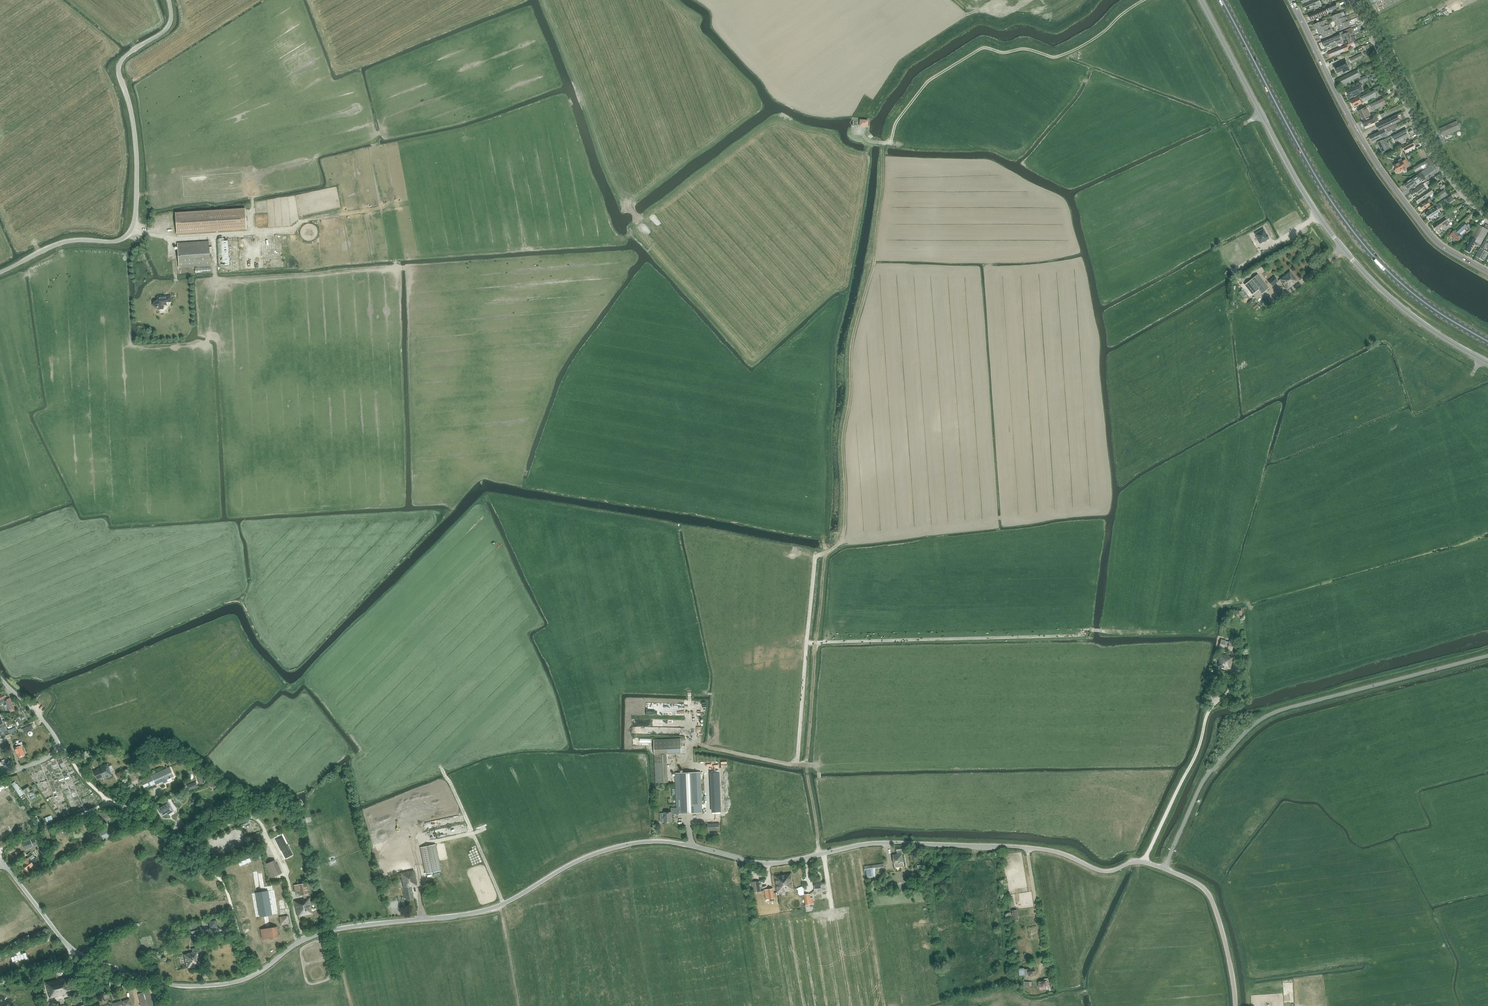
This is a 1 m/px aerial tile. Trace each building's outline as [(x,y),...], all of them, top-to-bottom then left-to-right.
[(1305,11),(1321,4),(1319,0),(1314,0),(1303,5),(1305,11)] [(1308,14),(1311,20),(1328,13),(1327,11),(1338,7),(1336,3),(1308,14)] [(1343,18),(1341,13),(1331,17),(1333,22),(1335,21),(1343,18)] [(1347,22),(1345,17),(1343,18),(1335,21),(1337,26),(1338,26),(1347,22)] [(1325,26),(1324,21),(1314,25),(1316,30),(1317,29),(1325,26)] [(1350,27),(1348,21),(1347,22),(1338,26),(1340,30),(1350,27)] [(1329,30),(1327,25),(1325,26),(1317,29),(1319,34),(1321,33),(1329,30)] [(1333,35),(1331,29),(1329,30),(1321,33),(1323,38),(1333,35)] [(1322,41),(1325,48),(1343,40),(1344,40),(1346,45),(1356,41),(1356,40),(1355,37),(1354,36),(1351,38),(1349,34),(1352,32),(1351,29),(1345,31),(1346,34),(1341,36),(1340,34),(1322,41)] [(1328,53),(1330,57),(1349,50),(1347,45),(1335,50),(1328,53)] [(1363,57),(1362,54),(1350,59),(1351,63),(1363,57)] [(1346,60),(1334,66),(1337,73),(1343,71),(1344,73),(1350,70),(1349,68),(1346,60)] [(1357,70),(1340,78),(1343,85),(1360,77),(1357,70)] [(1348,95),(1349,95),(1350,97),(1353,96),(1353,97),(1361,93),(1360,92),(1363,90),(1362,87),(1361,88),(1359,85),(1346,91),(1348,95)] [(1374,90),(1360,96),(1363,102),(1377,96),(1374,90)] [(1351,101),(1354,107),(1362,104),(1359,97),(1351,101)] [(1383,98),(1370,104),(1373,110),(1386,104),(1383,98)] [(1358,111),(1363,120),(1370,116),(1366,107),(1358,111)] [(1405,119),(1402,112),(1376,125),(1379,131),(1405,119)] [(1362,121),(1365,127),(1376,122),(1373,116),(1362,121)] [(1457,121),(1440,129),(1444,137),(1460,130),(1457,121)] [(1396,124),(1386,129),(1388,132),(1398,128),(1396,124)] [(1406,129),(1392,136),(1395,142),(1409,135),(1406,129)] [(1369,137),(1372,143),(1387,135),(1385,130),(1369,137)] [(1378,143),(1382,152),(1390,148),(1385,139),(1378,143)] [(1413,141),(1402,147),(1404,151),(1415,146),(1413,141)] [(1426,160),(1413,167),(1416,173),(1433,164),(1429,158),(1426,161),(1426,160)] [(1398,172),(1398,173),(1404,170),(1405,172),(1407,170),(1406,169),(1407,168),(1404,164),(1406,163),(1404,160),(1403,161),(1401,159),(1398,161),(1399,163),(1394,166),(1396,169),(1396,170),(1395,171),(1396,172),(1397,172),(1398,172)] [(1435,171),(1431,166),(1431,165),(1404,184),(1408,189),(1412,185),(1414,188),(1426,179),(1425,177),(1435,171)] [(1446,187),(1441,181),(1437,184),(1441,190),(1446,187)] [(1417,188),(1411,193),(1414,197),(1418,194),(1419,195),(1427,190),(1427,189),(1429,188),(1425,183),(1423,184),(1417,188)] [(1431,188),(1416,199),(1419,203),(1434,193),(1431,188)] [(1444,189),(1434,196),(1438,201),(1448,195),(1444,189)] [(1420,206),(1423,210),(1431,205),(1430,203),(1432,202),(1430,199),(1420,206)] [(1436,207),(1425,213),(1427,217),(1428,220),(1429,219),(1430,220),(1441,213),(1438,209),(1442,207),(1440,203),(1435,206),(1436,207)] [(247,229),(245,208),(175,213),(177,234),(247,229)] [(1452,216),(1450,212),(1438,220),(1439,222),(1433,226),(1437,231),(1443,227),(1445,231),(1451,226),(1446,220),(1452,216)] [(1464,222),(1456,230),(1450,235),(1457,242),(1463,237),(1460,234),(1465,230),(1467,232),(1470,229),(1464,222)] [(1487,232),(1487,231),(1487,230),(1478,224),(1477,226),(1464,250),(1470,253),(1474,244),(1480,247),(1487,232)] [(1263,229),(1255,234),(1257,237),(1256,237),(1260,244),(1269,239),(1267,234),(1267,235),(1263,229)] [(217,239),(218,266),(229,265),(228,238),(217,239)] [(179,268),(195,267),(195,273),(211,271),(210,266),(209,241),(177,243),(179,268)] [(1487,245),(1484,243),(1480,248),(1476,256),(1484,261),(1487,254),(1487,252),(1485,251),(1487,245)] [(1282,283),(1287,290),(1298,281),(1290,271),(1280,279),(1282,282),(1282,283)] [(1259,289),(1262,294),(1269,289),(1257,274),(1251,279),(1251,280),(1259,289)] [(1268,281),(1272,286),(1278,281),(1274,276),(1268,281)] [(1245,285),(1253,295),(1259,289),(1251,280),(1245,285)] [(155,308),(157,308),(157,309),(163,309),(163,305),(166,305),(166,302),(171,302),(171,296),(157,297),(158,301),(155,301),(153,303),(153,306),(155,308)] [(1230,639),(1229,641),(1220,639),(1218,648),(1224,649),(1224,647),(1228,647),(1227,650),(1232,651),(1233,648),(1234,642),(1234,640),(1230,639)] [(1217,666),(1230,669),(1233,657),(1229,657),(1230,656),(1220,653),(1217,666)] [(0,696),(0,701),(4,698),(5,700),(6,701),(7,704),(4,705),(6,709),(9,708),(11,712),(16,711),(11,699),(10,698),(8,699),(7,698),(7,697),(6,695),(5,693),(0,696)] [(0,726),(0,729),(2,736),(5,735),(9,733),(9,734),(16,731),(15,728),(12,729),(10,730),(10,729),(8,730),(5,724),(1,725),(0,726)] [(20,735),(34,729),(32,725),(19,731),(20,735)] [(2,738),(2,737),(1,737),(0,734),(0,750),(5,748),(6,751),(10,749),(7,742),(6,742),(5,740),(6,740),(4,737),(2,738)] [(654,740),(654,755),(656,783),(668,783),(666,754),(682,753),(681,739),(654,740)] [(17,747),(15,748),(19,757),(25,755),(22,746),(23,745),(22,742),(16,745),(17,747)] [(94,771),(95,775),(97,780),(104,777),(105,778),(112,776),(110,772),(111,772),(110,771),(113,770),(111,765),(109,766),(108,763),(100,766),(101,769),(94,771)] [(170,767),(151,775),(156,785),(163,782),(164,784),(168,782),(167,780),(174,776),(172,772),(170,767)] [(664,812),(664,823),(672,822),(672,814),(702,813),(701,772),(675,773),(677,807),(671,808),(671,812),(664,812)] [(717,790),(720,790),(719,772),(711,772),(712,788),(717,787),(717,790)] [(151,775),(141,780),(143,785),(145,789),(145,790),(146,789),(156,785),(151,775)] [(219,785),(213,779),(207,784),(210,786),(213,787),(216,786),(219,785)] [(15,782),(12,784),(13,786),(16,791),(19,789),(20,788),(17,784),(15,782)] [(272,802),(274,809),(281,806),(279,800),(272,802)] [(164,805),(158,809),(162,815),(164,818),(166,817),(169,818),(172,812),(174,811),(168,801),(164,803),(165,805),(164,805)] [(721,812),(720,803),(712,804),(713,812),(721,812)] [(96,814),(99,821),(109,818),(106,810),(96,814)] [(64,828),(66,834),(81,828),(79,822),(68,826),(69,827),(64,828)] [(123,831),(121,827),(119,823),(100,831),(104,840),(123,831)] [(283,839),(277,842),(281,850),(282,850),(286,858),(292,855),(288,846),(287,847),(283,839)] [(380,861),(410,854),(407,839),(377,846),(380,861)] [(30,840),(23,843),(26,849),(32,846),(30,840)] [(44,842),(40,844),(41,847),(43,852),(44,854),(48,852),(44,842)] [(422,862),(421,862),(423,862),(426,874),(441,870),(435,844),(421,847),(421,848),(409,850),(411,860),(408,861),(410,867),(413,867),(413,864),(422,862)] [(896,847),(897,854),(893,855),(895,867),(904,866),(902,854),(904,853),(903,851),(903,846),(896,847)] [(27,856),(28,858),(23,862),(24,864),(23,865),(28,870),(34,865),(32,862),(37,859),(36,858),(41,854),(37,849),(32,853),(31,852),(27,856)] [(273,860),(265,864),(271,878),(282,873),(277,864),(275,865),(273,860)] [(864,866),(865,871),(866,878),(874,877),(873,870),(884,868),(883,863),(864,866)] [(401,873),(406,900),(414,898),(411,886),(416,885),(414,871),(401,873)] [(789,890),(794,890),(792,873),(775,876),(777,892),(789,891),(789,890)] [(751,883),(753,893),(760,892),(759,881),(751,883)] [(294,901),(297,916),(301,915),(302,916),(313,914),(309,898),(307,898),(306,894),(308,894),(306,883),(293,886),(295,892),(299,891),(300,896),(303,895),(304,899),(294,901)] [(766,900),(770,899),(770,901),(774,901),(774,899),(775,899),(773,889),(765,890),(766,900)] [(268,891),(256,893),(260,917),(272,915),(268,891)] [(809,894),(804,894),(804,895),(805,905),(810,904),(810,907),(814,906),(813,904),(814,904),(813,897),(811,898),(810,894),(809,894)] [(208,921),(210,929),(217,927),(215,920),(208,921)] [(262,929),(263,939),(279,936),(277,926),(262,929)] [(192,952),(187,953),(187,954),(184,955),(187,968),(201,965),(197,948),(192,949),(192,952)] [(46,983),(50,998),(74,993),(72,985),(70,986),(69,982),(68,977),(46,983)] [(1047,978),(1044,979),(1044,981),(1037,982),(1038,987),(1039,987),(1040,990),(1046,989),(1045,986),(1049,986),(1048,978),(1047,978)] [(142,1005),(153,1005),(149,991),(139,994),(142,1005)]
